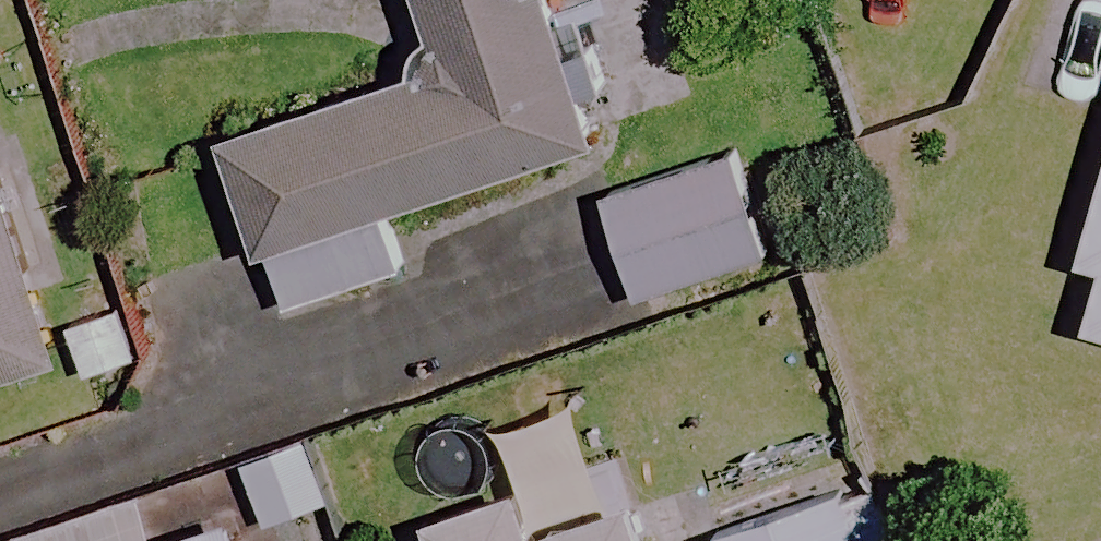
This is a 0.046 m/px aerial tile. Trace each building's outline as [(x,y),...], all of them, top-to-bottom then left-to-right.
[(542,0),(410,0),(417,23),(432,72),(215,138),(269,315),(397,277),(378,216),(588,152),(542,0)] [(768,261),(738,157),(599,196),(629,300),(768,261)] [(1085,248),(1100,253),(1100,192),(1085,248)] [(51,367),(0,204),(0,383),(51,367)] [(1080,328),(1100,334),(1100,257),(1080,328)] [(323,507),(302,440),(233,462),(255,529),(323,507)] [(871,484),(707,530),(710,540),(887,540),(871,484)] [(131,493),(0,537),(0,540),(147,540),(131,493)] [(504,498),(378,539),(378,540),(517,540),(504,498)] [(647,505),(535,540),(659,540),(647,505)] [(171,540),(229,540),(223,523),(171,540)]
